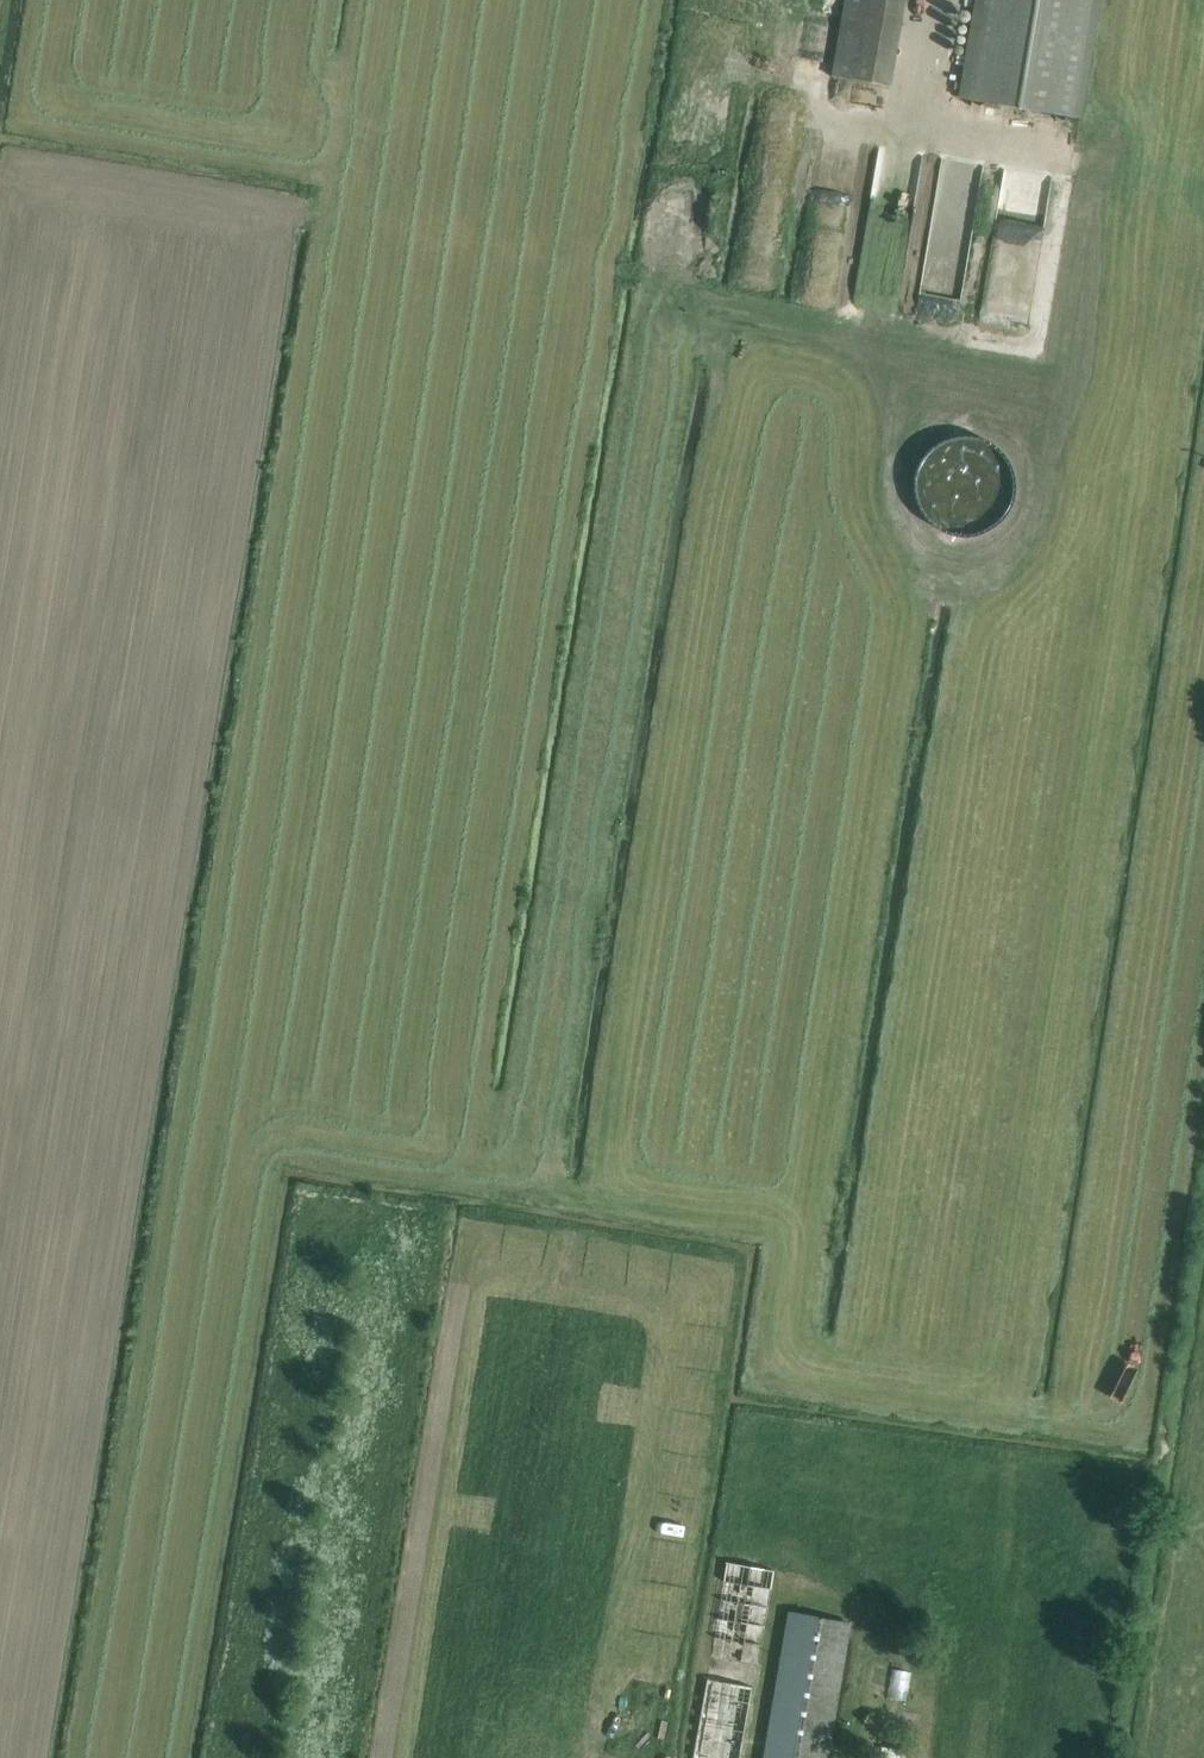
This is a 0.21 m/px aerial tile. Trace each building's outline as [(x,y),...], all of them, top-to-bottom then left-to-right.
[(912,0),(848,0),(837,76),(901,85),(912,0)] [(960,99),(1079,118),(1100,0),(977,0),(960,99)] [(695,1757),(743,1757),(759,1665),(760,1665),(777,1571),(730,1563),(714,1659),(695,1757)] [(852,1621),(791,1613),(767,1757),(829,1757),(852,1621)]
